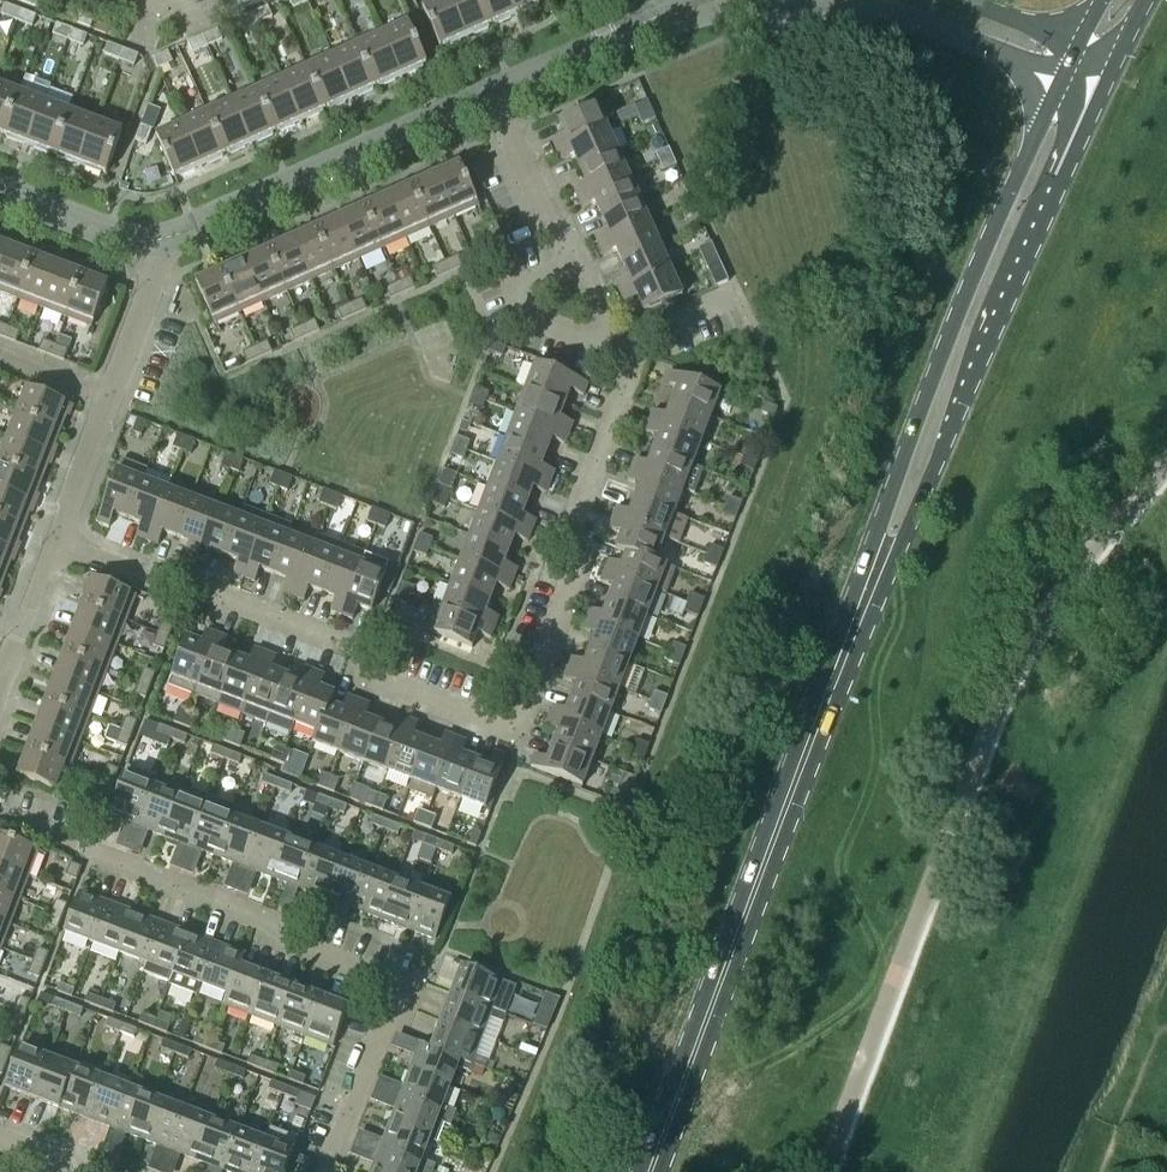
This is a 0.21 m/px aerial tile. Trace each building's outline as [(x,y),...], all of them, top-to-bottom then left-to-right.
[(43,0),(25,0),(24,4),(39,10),(43,0)] [(256,0),(239,0),(238,0),(243,11),(258,4),(256,0)] [(306,0),(289,0),(293,9),(308,3),(306,0)] [(450,0),(438,0),(422,7),(440,49),(467,37),(450,0)] [(480,0),(450,0),(467,37),(491,25),(480,0)] [(510,0),(480,0),(491,25),(517,14),(510,0)] [(541,0),(510,0),(517,14),(542,2),(541,0)] [(17,22),(21,11),(6,5),(2,16),(17,22)] [(75,24),(79,13),(64,7),(60,18),(75,24)] [(272,18),(268,8),(253,15),(258,25),(272,18)] [(32,28),(36,17),(21,11),(17,22),(32,28)] [(90,29),(94,19),(79,13),(75,24),(90,29)] [(258,25),(253,15),(238,21),(243,32),(258,25)] [(426,65),(408,24),(382,35),(401,76),(426,65)] [(68,41),(72,31),(57,25),(53,36),(68,41)] [(222,41),(218,30),(203,37),(208,47),(222,41)] [(83,47),(87,36),(72,31),(68,41),(83,47)] [(401,76),(382,35),(357,47),(375,87),(401,76)] [(208,47),(203,37),(188,43),(193,54),(208,47)] [(119,61),(123,50),(108,44),(104,55),(119,61)] [(375,87),(357,47),(332,58),(351,98),(375,87)] [(134,67),(139,56),(123,50),(119,61),(134,67)] [(172,63),(168,53),(153,59),(158,70),(172,63)] [(351,98),(332,58),(307,69),(325,110),(351,98)] [(325,110),(307,69),(282,80),(300,121),(325,110)] [(300,121),(282,80),(257,91),(275,132),(300,121)] [(19,93),(0,86),(0,134),(3,135),(19,93)] [(275,132),(257,91),(232,103),(250,143),(275,132)] [(29,145),(45,103),(19,93),(3,135),(29,145)] [(652,110),(648,101),(635,107),(638,116),(652,110)] [(55,155),(70,113),(45,103),(29,145),(55,155)] [(250,143),(232,103),(207,114),(225,154),(250,143)] [(608,130),(597,105),(559,122),(565,136),(552,142),(557,153),(608,130)] [(655,119),(652,110),(638,116),(642,125),(655,119)] [(80,164),(96,123),(70,113),(55,155),(80,164)] [(225,154),(207,114),(182,125),(200,165),(225,154)] [(106,174),(122,133),(96,123),(80,164),(106,174)] [(200,165),(182,125),(156,137),(174,177),(200,165)] [(146,146),(152,131),(141,127),(135,142),(146,146)] [(580,171),(618,154),(608,130),(557,153),(562,163),(575,158),(580,171)] [(673,158),(669,149),(656,155),(660,163),(673,158)] [(629,177),(618,154),(580,171),(586,184),(574,189),(578,200),(629,177)] [(677,166),(673,158),(660,163),(664,172),(677,166)] [(479,207),(460,165),(435,176),(454,218),(479,207)] [(454,218),(435,176),(411,187),(430,229),(454,218)] [(640,201),(629,177),(578,200),(583,211),(596,205),(602,218),(640,201)] [(430,229),(411,187),(388,197),(407,239),(430,229)] [(694,205),(690,196),(677,202),(681,211),(694,205)] [(407,239),(388,197),(364,208),(383,250),(407,239)] [(650,224),(640,201),(602,218),(607,231),(595,237),(599,247),(650,224)] [(698,214),(694,205),(681,211),(685,219),(698,214)] [(383,250),(364,208),(340,218),(359,261),(383,250)] [(359,261),(340,218),(316,229),(334,272),(359,261)] [(661,248),(650,224),(599,247),(604,258),(617,252),(623,265),(661,248)] [(334,272),(316,229),(292,240),(311,282),(334,272)] [(508,248),(503,237),(490,242),(495,253),(508,248)] [(311,282),(292,240),(268,251),(287,293),(311,282)] [(9,247),(0,244),(0,272),(9,247)] [(715,252),(711,244),(698,249),(702,258),(715,252)] [(34,257),(9,247),(0,272),(0,293),(17,300),(34,257)] [(671,272),(661,248),(623,265),(629,278),(616,284),(621,295),(671,272)] [(287,293),(268,251),(244,261),(263,303),(287,293)] [(729,282),(715,252),(702,258),(716,288),(729,282)] [(41,309),(58,266),(34,257),(17,300),(41,309)] [(462,268),(458,257),(445,263),(450,273),(462,268)] [(263,303),(244,261),(221,272),(240,314),(263,303)] [(450,273),(445,263),(433,268),(437,279),(450,273)] [(65,318),(82,275),(58,266),(41,309),(65,318)] [(240,314),(221,272),(196,283),(215,325),(240,314)] [(682,296),(671,272),(621,295),(625,305),(638,299),(644,313),(682,296)] [(91,328),(108,285),(82,275),(65,318),(91,328)] [(415,289),(410,278),(398,284),(403,295),(415,289)] [(403,295),(398,284),(385,289),(390,300),(403,295)] [(367,311),(362,300),(350,306),(354,316),(367,311)] [(354,316),(350,306),(337,311),(342,322),(354,316)] [(319,332),(315,321),(302,327),(307,337),(319,332)] [(307,337),(302,327),(290,332),(295,343),(307,337)] [(16,344),(20,333),(7,328),(3,339),(16,344)] [(51,357),(55,346),(43,341),(38,352),(51,357)] [(272,353),(267,342),(255,348),(260,359),(272,353)] [(502,358),(506,348),(492,343),(489,353),(502,358)] [(64,362),(68,351),(55,346),(51,357),(64,362)] [(260,359),(255,348),(242,354),(247,364),(260,359)] [(583,397),(588,385),(536,365),(526,390),(565,405),(570,392),(583,397)] [(711,418),(721,393),(669,373),(664,385),(677,390),(672,403),(711,418)] [(485,403),(489,394),(475,388),(472,397),(485,403)] [(69,417),(73,407),(27,389),(17,415),(61,431),(67,416),(69,417)] [(560,419),(565,405),(526,390),(517,415),(569,434),(573,424),(560,419)] [(482,411),(485,403),(472,397),(468,406),(482,411)] [(702,442),(711,418),(672,403),(667,416),(654,412),(650,422),(702,442)] [(778,409),(764,404),(761,413),(774,418),(778,409)] [(55,447),(61,431),(17,415),(8,439),(54,457),(57,448),(55,447)] [(569,434),(517,415),(508,439),(547,454),(552,440),(565,445),(569,434)] [(141,437),(147,423),(137,420),(132,433),(141,437)] [(692,466),(702,442),(650,422),(646,433),(659,438),(653,452),(692,466)] [(182,452),(187,438),(178,435),(173,448),(182,452)] [(467,451),(470,442),(457,437),(453,446),(467,451)] [(191,455),(196,442),(187,438),(182,452),(191,455)] [(54,457),(8,439),(0,460),(0,464),(42,480),(48,464),(51,465),(54,457)] [(542,467),(547,454),(508,439),(498,463),(550,483),(555,472),(542,467)] [(463,460),(467,451),(453,446),(450,455),(463,460)] [(757,463),(761,454),(747,449),(744,458),(757,463)] [(683,491),(692,466),(653,452),(648,465),(635,460),(631,471),(683,491)] [(230,470),(235,457),(226,453),(221,467),(230,470)] [(239,474),(244,460),(235,457),(230,470),(239,474)] [(754,472),(757,463),(744,458),(740,467),(754,472)] [(128,520),(147,470),(122,461),(98,523),(109,527),(114,514),(128,520)] [(546,494),(550,483),(498,463),(489,488),(528,503),(533,489),(546,494)] [(42,480),(0,464),(0,492),(36,505),(39,496),(36,495),(42,480)] [(147,542),(171,479),(147,470),(128,520),(141,525),(136,538),(147,542)] [(674,515),(683,491),(631,471),(627,482),(640,487),(635,500),(674,515)] [(279,489),(284,476),(275,472),(270,485),(279,489)] [(288,492),(293,479),(284,476),(279,489),(288,492)] [(176,538),(191,499),(168,490),(172,480),(171,479),(147,542),(158,546),(163,533),(176,538)] [(448,500),(452,491),(438,486),(435,495),(448,500)] [(523,516),(528,503),(489,488),(480,512),(532,532),(536,521),(523,516)] [(328,507),(333,494),(324,490),(319,504),(328,507)] [(36,505),(0,492),(0,519),(24,528),(30,513),(32,514),(36,505)] [(337,511),(342,497),(333,494),(328,507),(337,511)] [(445,509),(448,500),(435,495),(431,504),(445,509)] [(739,512),(742,503),(729,498),(725,507),(739,512)] [(196,560),(215,508),(191,499),(176,538),(190,543),(185,556),(196,560)] [(665,539),(674,515),(635,500),(630,513),(617,508),(613,519),(665,539)] [(735,521),(739,512),(725,507),(722,516),(735,521)] [(225,557),(244,509),(242,508),(239,517),(215,508),(196,560),(207,565),(212,551),(225,557)] [(245,579),(268,518),(244,509),(225,557),(238,562),(233,575),(245,579)] [(376,526),(381,512),(372,509),(367,523),(376,526)] [(385,529),(390,516),(381,512),(376,526),(385,529)] [(532,532),(480,512),(470,537),(510,551),(515,538),(528,543),(532,532)] [(274,575),(289,536),(292,527),(268,518),(245,579),(255,583),(260,570),(274,575)] [(24,528),(0,519),(0,547),(17,554),(20,545),(18,544),(24,528)] [(656,562),(665,539),(613,519),(609,530),(622,535),(616,550),(627,554),(627,553),(656,563),(667,567),(667,566),(656,562)] [(430,549),(433,540),(420,534),(416,544),(430,549)] [(294,598),(317,537),(316,536),(312,545),(289,536),(274,575),(287,580),(282,593),(294,598)] [(322,594),(341,546),(317,537),(294,598),(304,602),(309,589),(322,594)] [(505,565),(510,551),(470,537),(461,561),(513,580),(517,570),(505,565)] [(426,558),(430,549),(416,544),(413,552),(426,558)] [(342,616),(365,555),(341,546),(322,594),(336,599),(331,612),(342,616)] [(720,560),(724,551),(710,546),(707,555),(720,560)] [(17,554),(0,547),(0,574),(5,576),(11,561),(14,562),(17,554)] [(657,592),(667,567),(656,563),(627,553),(627,554),(622,566),(609,561),(605,572),(657,592)] [(372,613),(390,565),(365,555),(342,616),(353,620),(358,607),(372,613)] [(717,569),(720,560),(707,555),(703,564),(717,569)] [(513,580),(461,561),(452,585),(491,600),(496,586),(509,591),(513,580)] [(648,616),(657,592),(605,572),(601,583),(614,588),(609,602),(648,616)] [(126,621),(136,597),(136,596),(93,580),(83,605),(126,621)] [(411,597),(415,588),(401,583),(398,592),(411,597)] [(486,613),(491,600),(452,585),(443,609),(495,629),(499,618),(486,613)] [(408,606),(411,597),(398,592),(394,601),(408,606)] [(702,609),(705,600),(692,595),(688,604),(702,609)] [(638,641),(648,616),(609,602),(603,615),(590,610),(586,621),(638,641)] [(698,618),(702,609),(688,604),(685,613),(698,618)] [(117,646),(126,621),(83,605),(74,630),(117,646)] [(491,640),(495,629),(443,609),(434,606),(424,631),(472,649),(478,635),(491,640)] [(169,638),(174,626),(163,621),(158,634),(169,638)] [(629,665),(638,641),(586,621),(582,632),(595,637),(590,650),(629,665)] [(108,670),(117,646),(74,630),(64,654),(108,670)] [(194,696),(217,635),(207,631),(202,644),(187,639),(169,687),(194,696)] [(164,651),(169,638),(158,634),(153,647),(164,651)] [(218,706),(237,658),(223,652),(228,640),(217,635),(194,696),(218,706)] [(683,658),(687,649),(673,644),(670,653),(683,658)] [(243,715),(266,654),(255,650),(250,663),(237,658),(218,706),(243,715)] [(620,689),(629,665),(590,650),(585,663),(572,659),(568,669),(620,689)] [(680,667),(683,658),(670,653),(666,662),(680,667)] [(99,694),(108,670),(64,654),(55,678),(99,694)] [(267,724),(285,676),(272,671),(277,658),(266,654),(243,715),(267,724)] [(291,733),(314,672),(303,668),(298,681),(285,676),(267,724),(291,733)] [(611,713),(620,689),(568,669),(564,680),(577,685),(572,699),(611,713)] [(151,687),(156,674),(144,670),(140,682),(151,687)] [(319,734),(329,705),(331,706),(335,695),(320,689),(325,676),(314,672),(291,733),(292,734),(295,725),(317,733),(319,734)] [(89,719),(99,694),(55,678),(46,702),(89,719)] [(146,700),(151,687),(140,682),(135,695),(146,700)] [(665,706),(668,697),(655,692),(651,701),(665,706)] [(339,754),(359,702),(348,697),(343,710),(331,706),(329,705),(319,734),(317,733),(313,744),(339,754)] [(601,738),(611,713),(572,699),(567,712),(554,707),(549,718),(601,738)] [(661,715),(665,706),(651,701),(648,710),(661,715)] [(80,743),(89,719),(46,702),(37,727),(80,743)] [(363,763),(379,724),(365,719),(370,706),(359,702),(339,754),(363,763)] [(183,727),(188,713),(179,710),(174,723),(183,727)] [(191,730),(197,717),(188,713),(183,727),(191,730)] [(388,772),(408,720),(397,716),(392,729),(379,724),(363,763),(388,772)] [(132,735),(137,722),(126,718),(121,731),(132,735)] [(592,762),(601,738),(549,718),(545,729),(558,734),(553,747),(592,762)] [(409,790),(427,742),(414,737),(419,724),(408,720),(388,772),(412,782),(409,790)] [(171,739),(174,731),(159,726),(156,734),(171,739)] [(71,767),(80,743),(37,727),(28,751),(71,767)] [(231,745),(236,732),(227,728),(222,742),(231,745)] [(127,748),(132,735),(121,731),(116,744),(127,748)] [(185,745),(188,737),(174,731),(171,739),(185,745)] [(240,748),(245,735),(236,732),(231,745),(240,748)] [(433,799),(456,739),(445,735),(440,747),(427,742),(409,790),(433,799)] [(461,800),(475,761),(462,756),(467,743),(456,739),(433,799),(436,791),(461,800)] [(646,755),(650,746),(636,741),(633,750),(646,755)] [(225,760),(228,752),(213,746),(210,754),(225,760)] [(279,763),(285,750),(276,747),(270,760),(279,763)] [(583,787),(592,762),(553,747),(548,760),(535,755),(531,767),(583,787)] [(288,767),(294,753),(285,750),(279,763),(288,767)] [(643,764),(646,755),(633,750),(629,759),(643,764)] [(61,793),(71,767),(28,751),(18,776),(61,793)] [(239,765),(242,757),(228,752),(225,760),(239,765)] [(486,809),(506,758),(494,753),(489,766),(475,761),(461,800),(486,809)] [(114,784),(119,771),(108,767),(103,779),(114,784)] [(137,827),(153,787),(156,778),(128,767),(109,816),(137,827)] [(325,790),(330,777),(321,773),(316,787),(325,790)] [(276,789),(279,781),(265,775),(262,783),(276,789)] [(334,794),(339,780),(330,777),(325,790),(334,794)] [(109,796),(114,784),(103,779),(98,792),(109,796)] [(290,794),(293,786),(279,781),(276,789),(290,794)] [(164,838),(180,798),(153,787),(137,827),(164,838)] [(374,809),(379,795),(370,792),(365,805),(374,809)] [(626,809),(629,799),(616,794),(612,803),(626,809)] [(383,812),(388,799),(379,795),(374,809),(383,812)] [(330,809),(333,801),(319,796),(316,804),(330,809)] [(191,848),(206,808),(180,798),(164,838),(191,848)] [(344,815),(347,807),(333,801),(330,809),(344,815)] [(219,858),(234,818),(206,808),(191,848),(219,858)] [(422,827),(428,813),(419,810),(414,824),(422,827)] [(430,830),(435,816),(428,813),(422,827),(430,830)] [(384,830),(387,822),(373,817),(370,825),(384,830)] [(246,869),(261,829),(234,818),(219,858),(246,869)] [(398,835),(401,827),(387,822),(384,830),(398,835)] [(274,879),(289,839),(261,829),(246,869),(274,879)] [(476,848),(481,834),(472,831),(467,844),(476,848)] [(38,853),(39,852),(0,837),(0,867),(29,878),(38,853)] [(438,851),(441,842),(427,837),(424,845),(438,851)] [(300,889),(315,849),(289,839),(274,879),(300,889)] [(452,856),(455,848),(441,842),(438,851),(452,856)] [(327,900),(342,859),(315,849),(300,889),(327,900)] [(354,910),(369,870),(342,859),(327,900),(354,910)] [(77,881),(82,868),(70,864),(65,877),(77,881)] [(29,878),(0,867),(0,894),(19,902),(29,878)] [(380,920),(395,880),(369,870),(354,910),(380,920)] [(407,930),(422,890),(395,880),(380,920),(407,930)] [(435,941),(451,901),(422,890),(407,930),(435,941)] [(92,944),(108,903),(80,893),(65,933),(92,944)] [(19,902),(0,894),(0,922),(10,926),(19,902)] [(63,918),(67,905),(56,901),(52,913),(63,918)] [(120,954),(135,914),(108,903),(92,944),(120,954)] [(58,930),(63,918),(52,913),(47,926),(58,930)] [(147,964),(162,924),(135,914),(120,954),(147,964)] [(10,926),(0,922),(0,949),(1,949),(10,926)] [(174,974),(189,934),(162,924),(147,964),(174,974)] [(201,985),(216,945),(189,934),(174,974),(201,985)] [(230,996),(241,967),(245,956),(216,945),(201,985),(227,995),(230,996)] [(44,966),(49,953),(38,949),(33,962),(44,966)] [(39,979),(44,966),(33,962),(28,975),(39,979)] [(251,1017),(266,977),(241,967),(230,996),(227,995),(223,1006),(251,1017)] [(509,1008),(517,988),(463,967),(452,995),(506,1016),(509,1008)] [(278,1027),(293,987),(266,977),(251,1017),(278,1027)] [(72,998),(75,990),(61,984),(58,992),(72,998)] [(305,1037),(321,997),(293,987),(278,1027),(305,1037)] [(102,1000),(88,995),(85,1003),(99,1008),(102,1000)] [(503,1024),(506,1016),(452,995),(442,1022),(482,1038),(489,1019),(503,1024)] [(333,1048),(348,1008),(321,997),(305,1037),(333,1048)] [(26,1015),(30,1002),(19,998),(15,1011),(26,1015)] [(66,1013),(69,1005),(55,999),(52,1007),(66,1013)] [(113,1014),(116,1006),(102,1000),(99,1008),(113,1014)] [(80,1018),(83,1010),(69,1005),(66,1013),(80,1018)] [(21,1027),(26,1015),(15,1011),(10,1023),(21,1027)] [(153,1029),(156,1021),(142,1015),(139,1023),(153,1029)] [(120,1033),(123,1025),(109,1020),(106,1028),(120,1033)] [(167,1034),(170,1026),(156,1021),(153,1029),(167,1034)] [(475,1057),(482,1038),(442,1022),(432,1048),(431,1050),(474,1066),(485,1070),(488,1062),(475,1057)] [(134,1039),(137,1031),(123,1025),(120,1033),(134,1039)] [(206,1049),(209,1041),(197,1036),(193,1044),(206,1049)] [(175,1054),(178,1046),(163,1041),(160,1049),(175,1054)] [(222,1055),(225,1047),(209,1041),(206,1049),(222,1055)] [(471,1074),(474,1066),(431,1050),(432,1048),(421,1044),(410,1072),(450,1087),(458,1068),(471,1074)] [(12,1050),(1,1046),(0,1049),(0,1060),(7,1063),(12,1050)] [(189,1060),(192,1052),(178,1046),(175,1054),(189,1060)] [(33,1099),(49,1059),(21,1048),(5,1088),(33,1099)] [(262,1070),(265,1062),(250,1057),(247,1065),(262,1070)] [(60,1109),(76,1069),(49,1059),(33,1099),(60,1109)] [(229,1075),(232,1067),(218,1062),(215,1070),(229,1075)] [(276,1076),(279,1068),(265,1062),(262,1070),(276,1076)] [(243,1080),(246,1072),(232,1067),(229,1075),(243,1080)] [(87,1119),(103,1079),(76,1069),(60,1109),(87,1119)] [(443,1106),(450,1087),(410,1072),(400,1099),(454,1119),(457,1111),(443,1106)] [(303,1086),(306,1078),(291,1073),(288,1081),(303,1086)] [(114,1130),(130,1089),(103,1079),(87,1119),(114,1130)] [(283,1096),(286,1088),(272,1082),(269,1090),(283,1096)] [(297,1101),(300,1093),(286,1088),(283,1096),(297,1101)] [(142,1140),(157,1100),(130,1089),(114,1130),(142,1140)] [(451,1127),(454,1119),(400,1099),(390,1126),(430,1141),(437,1122),(451,1127)] [(169,1150),(184,1110),(157,1100),(142,1140),(169,1150)] [(195,1160),(210,1120),(184,1110),(169,1150),(195,1160)] [(223,1171),(238,1131),(210,1120),(195,1160),(223,1171)] [(430,1141),(390,1126),(379,1153),(429,1171),(434,1171),(436,1166),(422,1160),(430,1141)] [(293,1152),(299,1138),(270,1128),(265,1141),(253,1171),(286,1171),(293,1152)] [(265,1141),(238,1131),(223,1171),(225,1171),(253,1171),(265,1141)] [(379,1153),(372,1171),(429,1171),(379,1153)]
